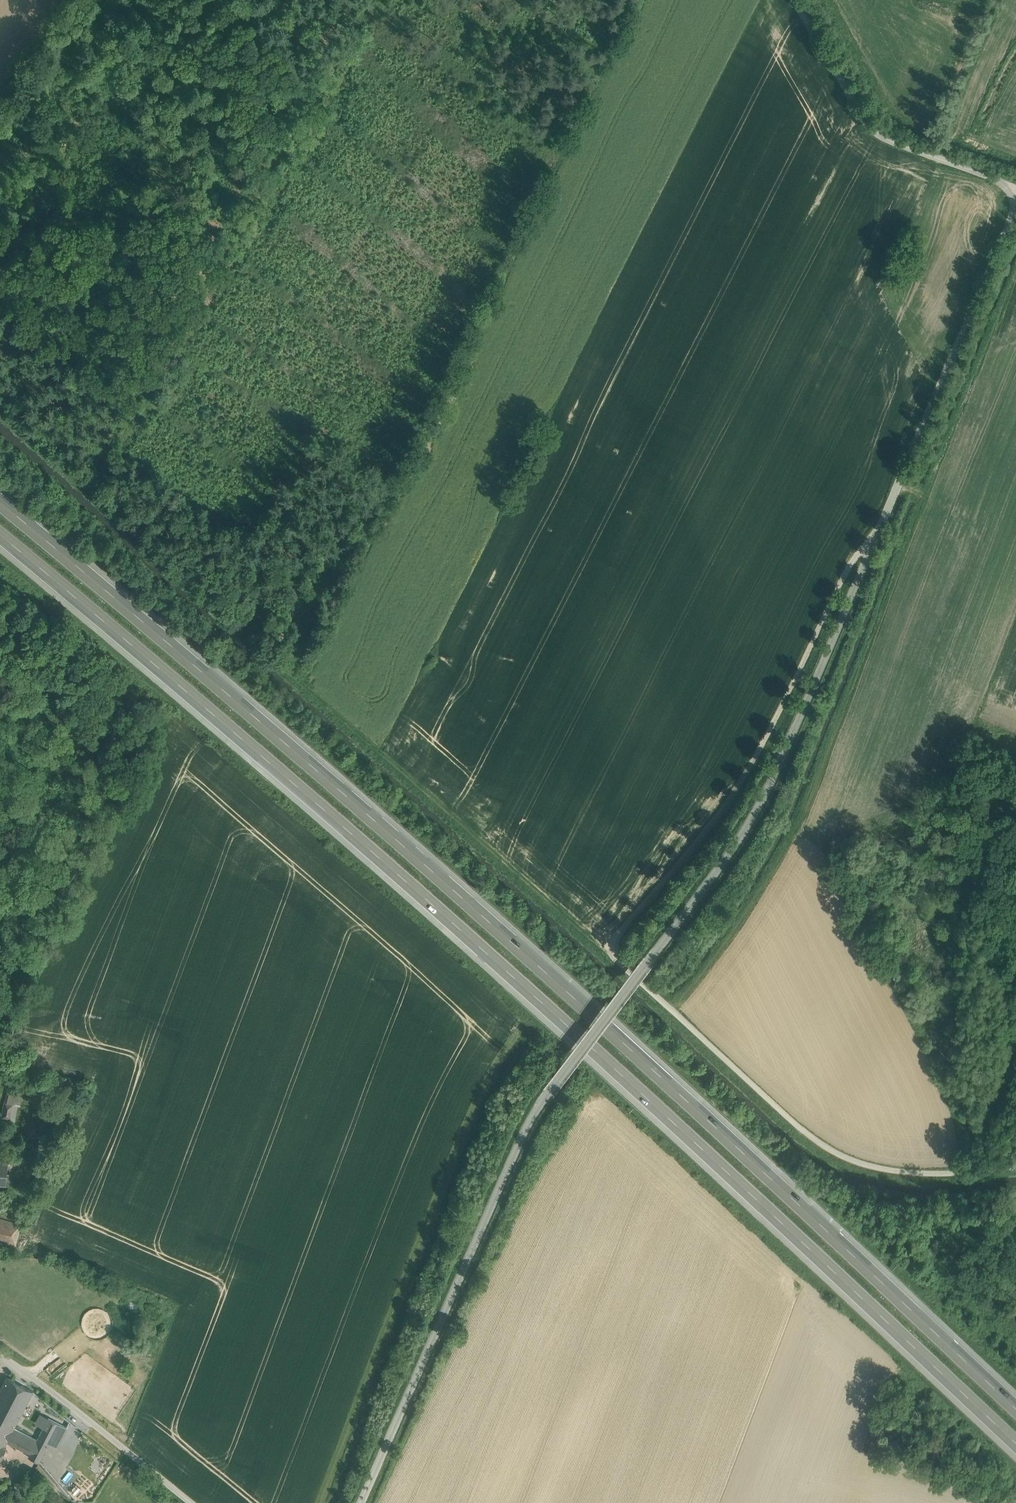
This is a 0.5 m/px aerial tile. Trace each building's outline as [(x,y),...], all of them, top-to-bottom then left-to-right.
[(17,1105),(5,1102),(2,1117),(14,1120),(17,1105)] [(0,1219),(0,1241),(15,1245),(20,1224),(0,1219)] [(0,1390),(0,1432),(9,1437),(14,1428),(33,1391),(6,1378),(0,1390)] [(30,1453),(28,1456),(39,1462),(50,1441),(59,1424),(59,1423),(48,1418),(30,1453)] [(66,1427),(59,1424),(50,1441),(57,1445),(66,1427)] [(37,1440),(14,1428),(9,1437),(6,1442),(30,1453),(37,1440)] [(0,1432),(0,1459),(6,1447),(4,1446),(6,1442),(9,1437),(0,1432)]
